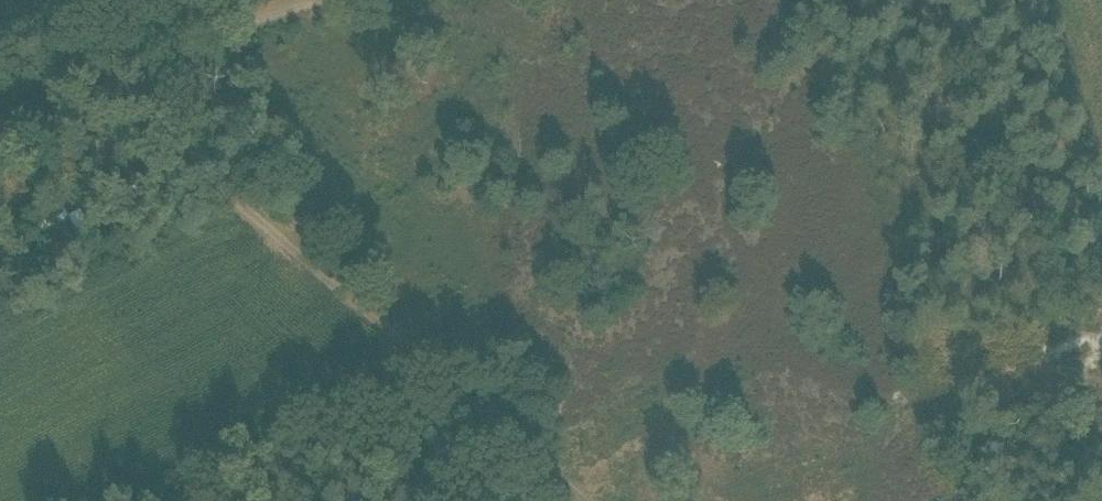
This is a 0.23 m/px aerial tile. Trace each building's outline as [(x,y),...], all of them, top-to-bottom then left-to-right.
[(69,216),(63,206),(36,221),(44,234),(67,221),(83,249),(99,240),(81,209),(69,216)]
